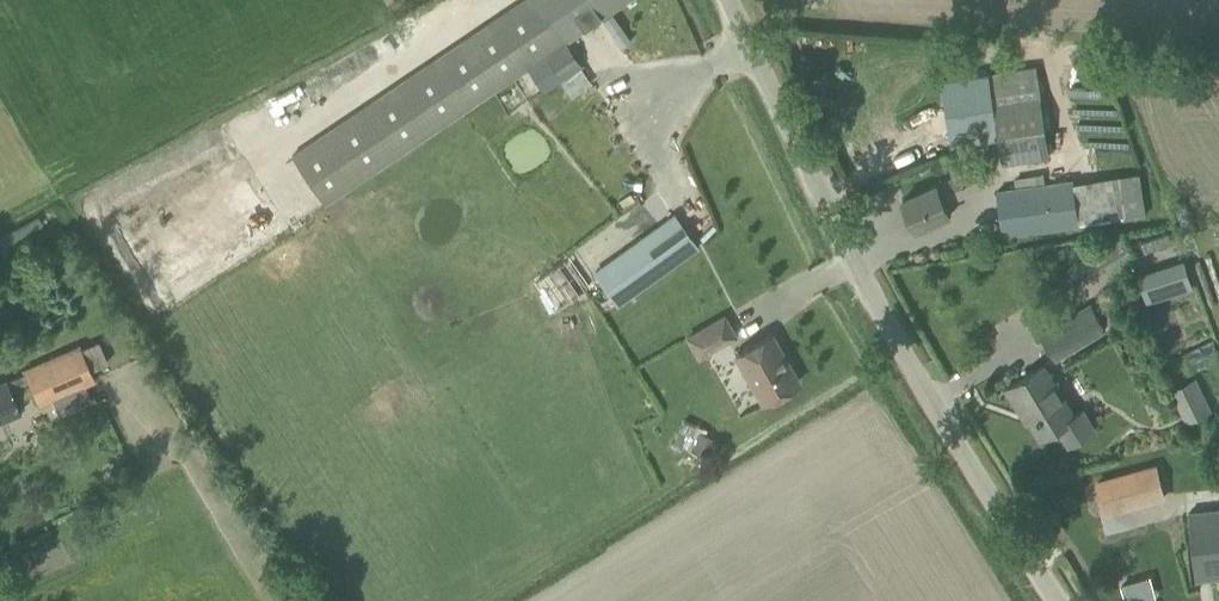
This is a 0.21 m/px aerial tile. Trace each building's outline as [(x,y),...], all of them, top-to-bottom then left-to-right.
[(324,201),(524,66),(542,91),(561,78),(572,71),(581,65),(565,41),(599,17),(610,10),(625,0),(522,0),(292,155),(324,201)] [(610,10),(599,17),(612,34),(622,27),(610,10)] [(989,70),(940,77),(950,146),(999,139),(994,102),(989,70)] [(572,71),(561,78),(571,94),(582,87),(572,71)] [(1040,96),(994,102),(999,139),(1003,163),(1049,157),(1040,96)] [(916,230),(951,215),(945,202),(980,187),(972,169),(938,185),(937,184),(903,200),(916,230)] [(1013,178),(1015,189),(997,192),(1003,234),(1099,221),(1146,214),(1140,173),(1073,181),(1038,186),(1036,175),(1013,178)] [(697,246),(674,214),(596,271),(619,303),(697,246)] [(1193,289),(1185,262),(1140,276),(1148,302),(1193,289)] [(1057,358),(1106,329),(1091,304),(1042,334),(1057,358)] [(687,339),(697,355),(732,335),(723,319),(687,339)] [(733,355),(760,403),(798,381),(771,334),(733,355)] [(1214,341),(1166,363),(1174,379),(1218,358),(1218,352),(1214,341)] [(92,371),(81,348),(79,344),(21,368),(23,372),(0,382),(0,422),(22,413),(17,402),(34,394),(38,404),(51,398),(85,384),(95,380),(92,371)] [(1079,414),(1075,417),(1044,365),(1007,388),(1020,411),(1024,408),(1041,437),(1059,427),(1070,444),(1090,432),(1095,430),(1084,411),(1079,414)] [(1170,388),(1186,421),(1211,409),(1195,376),(1170,388)] [(1149,401),(1158,417),(1169,411),(1160,395),(1149,401)] [(672,427),(665,444),(681,451),(688,434),(672,427)] [(716,438),(696,429),(688,446),(708,455),(716,438)] [(1167,499),(1157,464),(1096,481),(1106,516),(1167,499)] [(1189,513),(1196,579),(1218,577),(1218,510),(1189,513)]
